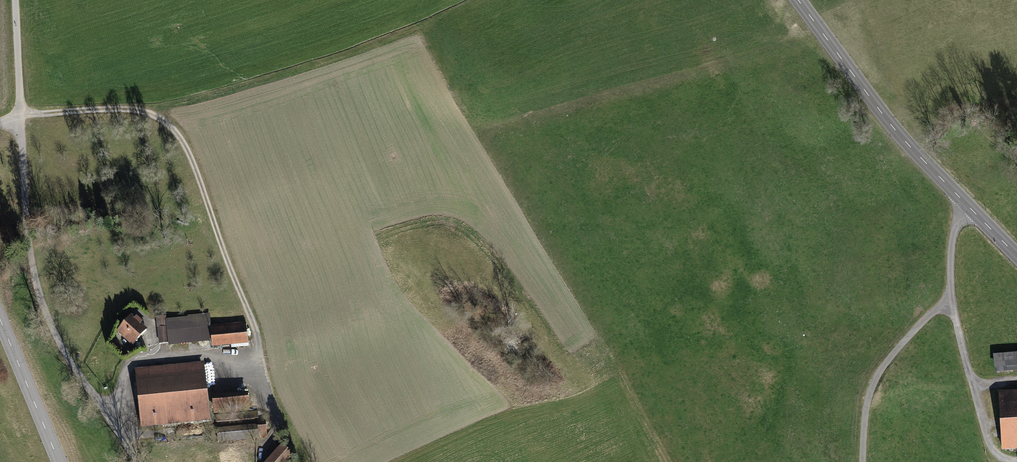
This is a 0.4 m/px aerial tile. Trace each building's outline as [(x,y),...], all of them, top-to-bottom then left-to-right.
[(210,314),(165,319),(166,325),(158,326),(158,328),(166,327),(168,342),(168,345),(214,341),(213,330),(213,326),(211,326),(210,314)] [(146,329),(131,317),(117,332),(133,345),(146,329)] [(165,318),(157,318),(158,326),(166,325),(165,319),(165,318)] [(166,327),(158,328),(160,343),(168,342),(166,327)] [(214,341),(215,346),(246,343),(244,327),(213,330),(214,341)] [(994,355),(996,376),(1016,374),(1016,353),(994,355)] [(149,368),(136,369),(141,426),(168,424),(168,417),(207,413),(202,365),(188,366),(190,378),(150,382),(149,368)] [(248,399),(216,401),(216,411),(249,409),(248,399)] [(1000,405),(1003,449),(1016,448),(1016,442),(1016,404),(1000,405)] [(256,413),(216,415),(216,421),(256,419),(256,413)] [(258,431),(266,430),(265,421),(258,422),(258,431)] [(256,426),(217,430),(218,440),(257,436),(256,426)] [(283,446),(268,461),(285,461),(292,455),(283,446)]
